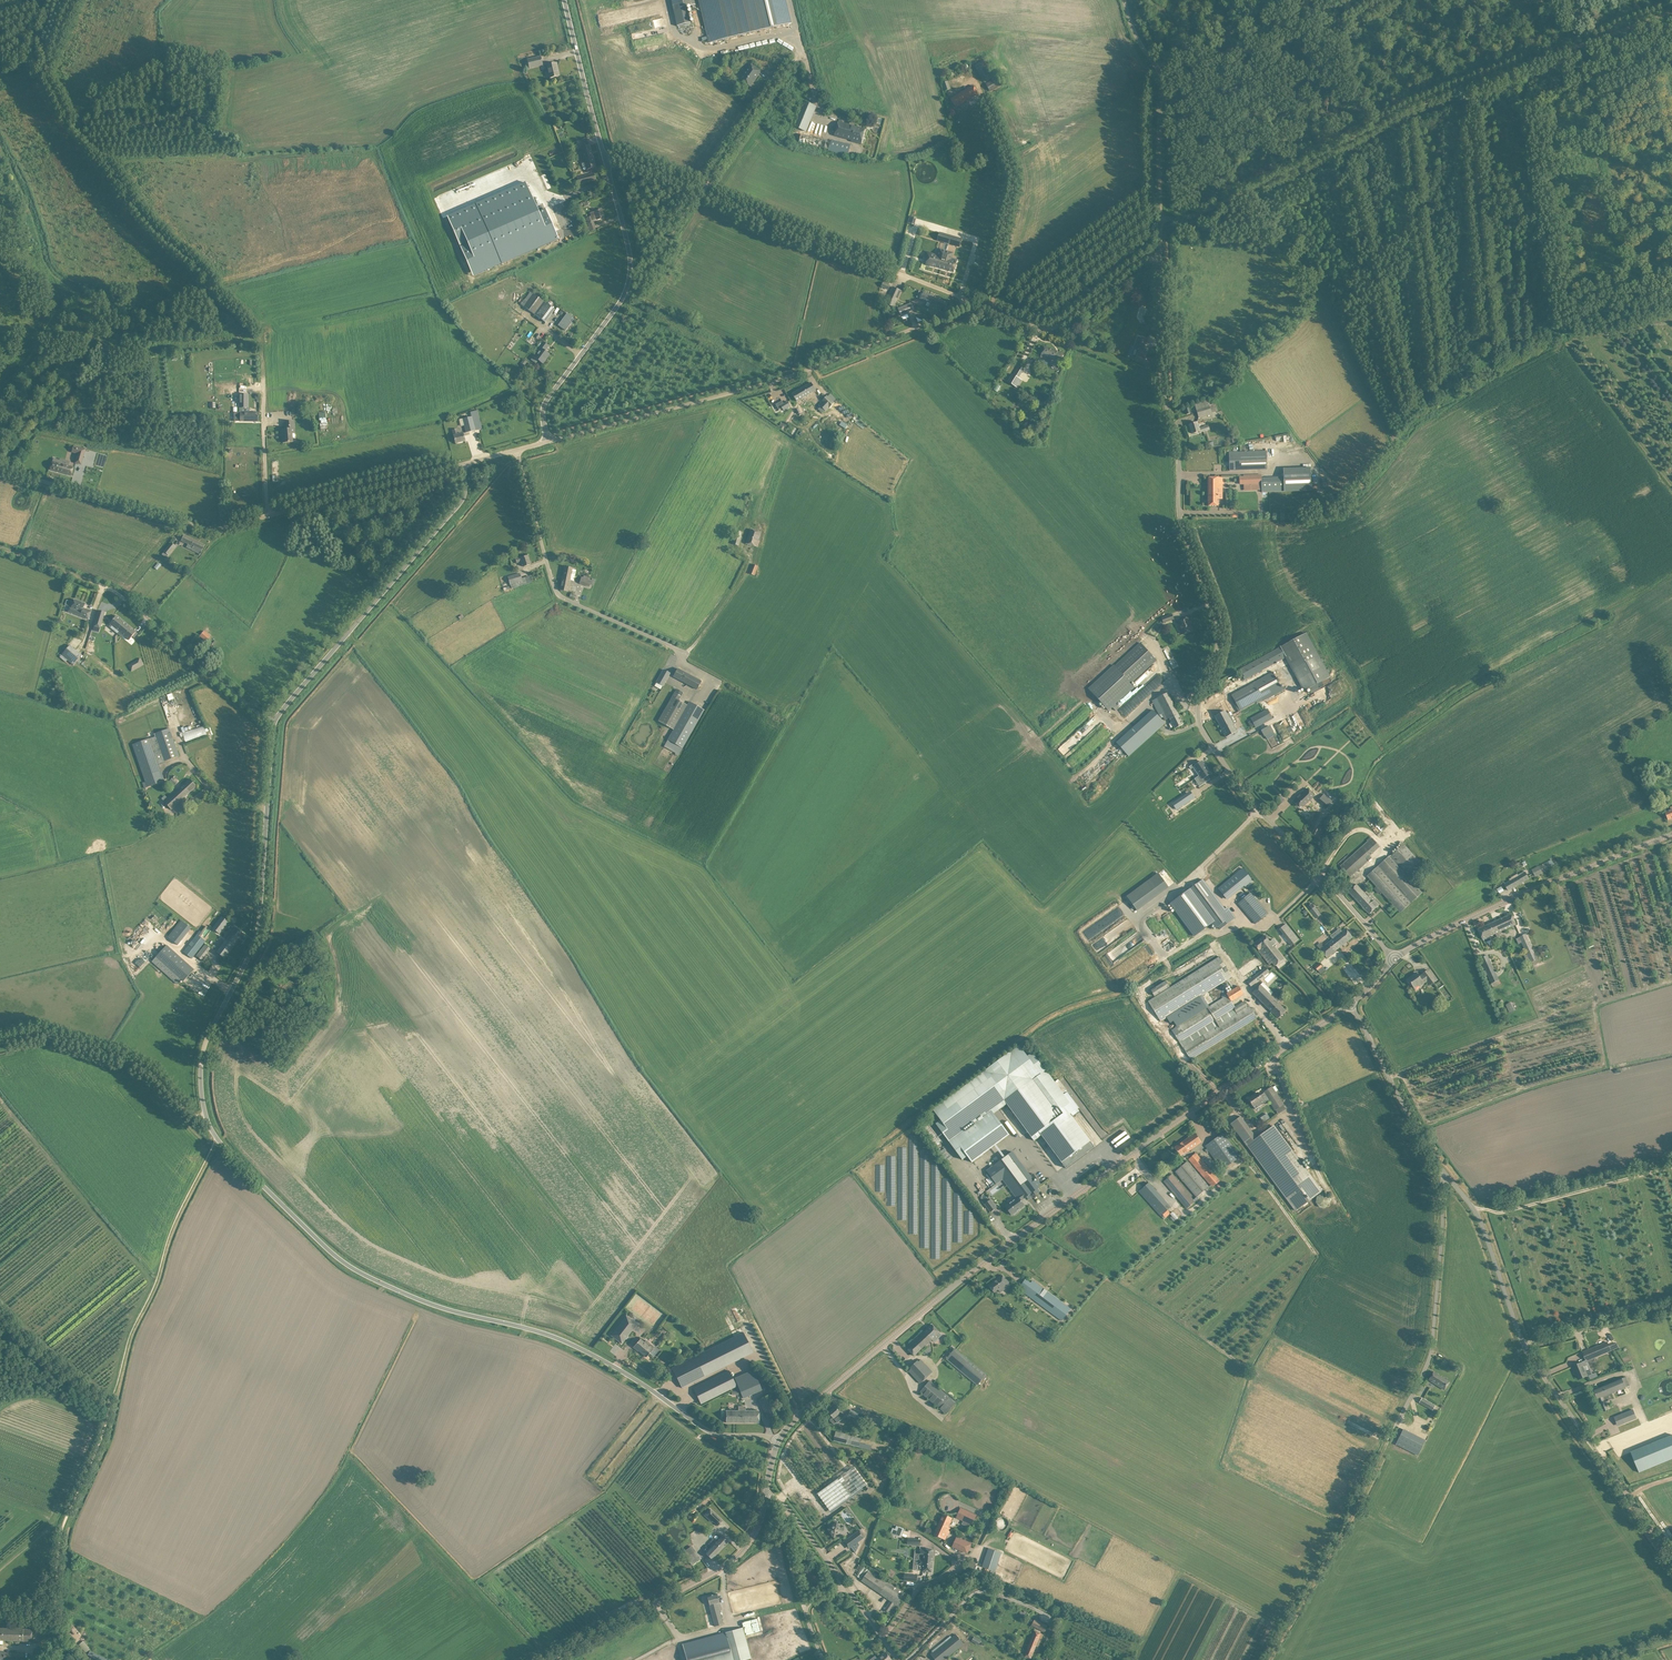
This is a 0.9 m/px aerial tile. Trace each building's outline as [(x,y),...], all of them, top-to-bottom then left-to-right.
[(696,5),(695,0),(672,0),(674,10),(696,5)] [(792,23),(787,0),(699,0),(709,43),(792,23)] [(645,3),(646,14),(653,14),(652,2),(645,3)] [(529,68),(543,65),(540,56),(527,59),(527,62),(529,68)] [(990,80),(995,76),(985,60),(981,62),(983,65),(977,69),(985,83),(990,80)] [(558,71),(557,63),(556,63),(551,64),(547,65),(550,78),(554,77),(559,76),(558,71)] [(760,70),(756,67),(751,63),(746,70),(740,79),(742,80),(746,83),(751,87),(754,82),(762,71),(760,70)] [(986,84),(990,92),(1003,84),(998,77),(986,84)] [(950,89),(948,81),(942,83),(945,91),(950,89)] [(956,107),(978,94),(973,85),(950,99),(956,107)] [(795,127),(804,131),(812,110),(815,105),(805,101),(803,106),(795,127)] [(865,129),(839,122),(835,135),(852,140),(851,141),(861,143),(865,129)] [(851,145),(833,140),(832,140),(829,150),(848,155),(851,145)] [(582,151),(578,152),(582,164),(585,163),(586,167),(587,170),(590,169),(595,168),(589,145),(584,146),(581,147),(582,151)] [(579,184),(590,181),(595,180),(594,173),(577,178),(579,184)] [(525,182),(447,216),(469,267),(497,255),(501,264),(558,239),(545,209),(538,212),(525,182)] [(602,209),(596,211),(594,211),(590,213),(591,216),(586,217),(590,231),(595,229),(593,221),(604,218),(602,209)] [(909,215),(907,223),(914,225),(916,217),(909,215)] [(949,243),(951,236),(943,233),(941,241),(949,243)] [(956,246),(959,238),(951,236),(949,243),(956,246)] [(933,266),(941,268),(946,251),(941,249),(939,257),(932,255),(933,254),(927,252),(925,259),(927,259),(925,265),(933,268),(933,266)] [(946,251),(941,268),(954,272),(958,259),(957,259),(957,262),(949,260),(951,252),(946,251)] [(886,303),(894,307),(901,291),(893,287),(886,303)] [(923,292),(920,299),(927,302),(926,305),(931,308),(936,310),(937,306),(941,308),(945,310),(948,303),(937,298),(924,292),(923,292)] [(545,323),(555,310),(533,294),(524,307),(534,314),(545,323)] [(901,315),(907,313),(915,310),(912,303),(898,308),(901,315)] [(567,313),(558,325),(566,330),(571,322),(570,321),(573,317),(567,313)] [(514,331),(521,323),(509,314),(502,322),(514,331)] [(522,348),(527,340),(516,333),(511,342),(522,348)] [(1132,356),(1131,358),(1149,367),(1152,360),(1140,354),(1142,349),(1144,349),(1145,345),(1146,340),(1142,339),(1138,338),(1137,343),(1136,343),(1136,346),(1135,346),(1132,356)] [(535,363),(538,360),(542,363),(545,359),(544,359),(548,354),(545,351),(549,346),(543,342),(539,347),(542,349),(535,358),(534,356),(531,360),(535,363)] [(1045,347),(1040,357),(1051,361),(1051,362),(1059,365),(1063,354),(1045,347)] [(267,365),(266,378),(275,378),(275,376),(278,377),(279,365),(267,365)] [(1013,374),(1008,382),(1015,386),(1020,379),(1013,374)] [(792,394),(795,399),(797,402),(816,390),(812,383),(792,394)] [(1025,385),(1017,397),(1021,400),(1030,388),(1025,385)] [(241,412),(235,412),(235,421),(259,421),(259,412),(246,412),(246,408),(250,408),(250,395),(241,395),(241,408),(241,412)] [(791,406),(785,395),(780,397),(782,401),(780,402),(778,399),(772,402),(773,405),(776,404),(779,410),(783,408),(784,410),(791,406)] [(830,408),(835,403),(827,396),(822,401),(824,402),(820,406),(825,411),(829,407),(830,408)] [(1210,404),(1208,399),(1194,404),(1196,409),(1199,418),(1204,416),(1212,414),(1212,413),(1218,411),(1215,402),(1210,404)] [(475,430),(472,416),(462,419),(459,420),(461,426),(464,425),(465,427),(466,433),(475,430)] [(294,433),(293,421),(285,422),(285,429),(282,429),(283,443),(293,442),(292,433),(294,433)] [(1193,434),(1200,431),(1200,433),(1205,431),(1204,427),(1199,428),(1197,422),(1190,425),(1193,434)] [(465,441),(463,435),(463,433),(458,434),(457,429),(452,430),(454,436),(456,443),(465,441)] [(74,446),(78,447),(77,449),(76,450),(77,450),(76,453),(78,454),(77,456),(83,458),(86,449),(74,446)] [(1267,469),(1266,452),(1236,453),(1236,462),(1237,462),(1237,467),(1242,467),(1242,470),(1267,469)] [(1236,462),(1236,453),(1229,453),(1230,470),(1242,470),(1242,467),(1237,467),(1237,462),(1236,462)] [(53,458),(50,469),(71,475),(74,467),(59,463),(59,460),(53,458)] [(1283,470),(1283,478),(1284,493),(1284,494),(1311,493),(1311,469),(1283,470)] [(1262,479),(1262,477),(1262,474),(1243,475),(1243,476),(1240,476),(1240,481),(1240,484),(1244,484),(1262,484),(1262,479)] [(1208,506),(1213,506),(1218,506),(1218,499),(1222,499),(1222,478),(1208,478),(1208,506)] [(1283,478),(1262,479),(1262,484),(1262,491),(1262,493),(1284,493),(1283,478)] [(752,521),(746,543),(758,547),(759,540),(763,524),(752,521)] [(739,546),(742,536),(736,534),(733,544),(739,546)] [(201,550),(202,550),(204,545),(184,535),(182,540),(181,541),(189,544),(194,546),(192,550),(200,554),(201,550)] [(166,558),(175,546),(171,543),(162,554),(166,558)] [(523,567),(525,566),(530,564),(528,556),(521,558),(521,557),(515,559),(517,563),(522,561),(523,567)] [(733,561),(726,573),(732,576),(738,564),(733,561)] [(753,564),(750,573),(754,575),(756,572),(758,566),(753,564)] [(573,586),(574,581),(570,580),(572,568),(565,566),(560,590),(568,592),(569,585),(573,586)] [(523,585),(522,579),(520,573),(508,577),(511,584),(510,585),(511,588),(523,585)] [(589,579),(590,577),(584,575),(583,578),(581,577),(579,583),(589,587),(591,580),(589,579)] [(84,608),(85,604),(75,599),(73,604),(71,608),(70,608),(68,612),(80,616),(88,619),(89,616),(91,611),(84,608)] [(1172,614),(1162,618),(1163,623),(1174,619),(1172,614)] [(97,615),(93,626),(100,628),(103,617),(97,615)] [(118,633),(126,624),(116,616),(110,624),(112,626),(111,627),(118,633)] [(1178,621),(1183,634),(1193,631),(1188,617),(1178,621)] [(134,638),(138,633),(126,624),(118,633),(121,636),(122,634),(129,640),(132,636),(134,638)] [(1304,692),(1331,677),(1306,633),(1280,647),(1245,666),(1240,669),(1246,679),(1251,676),(1285,657),(1304,692)] [(1115,665),(1089,689),(1108,710),(1112,706),(1116,710),(1119,707),(1115,703),(1134,686),(1131,683),(1156,660),(1140,643),(1115,666),(1115,665)] [(70,645),(62,655),(63,656),(64,657),(73,665),(74,663),(82,655),(70,645)] [(136,668),(132,671),(144,664),(140,659),(133,663),(136,668)] [(697,689),(699,686),(701,681),(678,668),(673,676),(697,689)] [(664,669),(657,682),(663,686),(670,673),(664,669)] [(1237,692),(1232,695),(1237,704),(1240,710),(1256,702),(1259,701),(1262,699),(1263,701),(1282,690),(1281,688),(1273,673),(1237,692)] [(114,699),(123,688),(108,677),(99,688),(114,699)] [(1126,718),(1146,698),(1139,691),(1119,711),(1126,718)] [(162,704),(174,701),(173,693),(160,696),(162,704)] [(679,701),(681,696),(674,693),(665,709),(658,721),(673,729),(667,740),(682,748),(684,749),(685,747),(684,746),(693,729),(704,710),(689,701),(687,705),(679,701)] [(1175,729),(1178,727),(1183,724),(1167,693),(1152,700),(1160,715),(1162,713),(1165,720),(1169,718),(1175,729)] [(1221,701),(1210,707),(1226,737),(1237,731),(1232,722),(1229,717),(1233,715),(1224,699),(1221,701)] [(1251,718),(1256,727),(1272,719),(1267,709),(1251,718)] [(1153,710),(1117,742),(1129,755),(1165,723),(1153,710)] [(190,724),(185,725),(187,731),(182,733),(184,741),(206,735),(204,726),(191,729),(190,724)] [(1269,725),(1260,730),(1264,736),(1273,731),(1269,725)] [(179,756),(173,740),(170,729),(154,734),(155,737),(132,745),(145,782),(142,783),(144,788),(147,787),(164,781),(158,763),(179,756)] [(1065,753),(1073,744),(1069,741),(1061,749),(1065,753)] [(1194,763),(1189,767),(1191,769),(1193,767),(1199,776),(1194,779),(1199,786),(1210,779),(1208,775),(1210,774),(1205,766),(1201,761),(1196,765),(1194,763)] [(1166,804),(1194,776),(1186,767),(1157,795),(1166,804)] [(190,779),(186,782),(164,802),(171,809),(196,786),(190,779)] [(1308,788),(1294,802),(1297,805),(1299,807),(1301,805),(1303,806),(1303,807),(1315,796),(1308,788)] [(1186,794),(1173,803),(1177,809),(1191,800),(1187,794),(1186,794)] [(1320,799),(1318,801),(1323,804),(1325,806),(1324,807),(1326,809),(1333,801),(1324,794),(1320,799)] [(1312,825),(1308,834),(1319,839),(1321,834),(1329,816),(1318,811),(1313,822),(1312,825)] [(1369,855),(1372,853),(1365,844),(1340,866),(1350,877),(1371,858),(1369,855)] [(1410,877),(1423,865),(1404,844),(1391,856),(1390,856),(1367,877),(1376,886),(1399,912),(1400,913),(1422,893),(1409,878),(1410,877)] [(1536,876),(1552,867),(1555,865),(1559,862),(1557,859),(1552,861),(1552,860),(1549,861),(1539,867),(1539,866),(1532,870),(1536,876)] [(1246,882),(1251,879),(1242,868),(1232,876),(1241,887),(1246,882)] [(1505,884),(1506,886),(1509,890),(1529,879),(1526,874),(1525,872),(1525,871),(1518,875),(1519,876),(1505,884)] [(1158,872),(1125,895),(1136,910),(1168,887),(1158,872)] [(1225,909),(1213,893),(1203,879),(1188,890),(1170,903),(1195,936),(1212,923),(1213,923),(1216,928),(1218,927),(1220,930),(1235,918),(1227,907),(1225,909)] [(1379,905),(1376,900),(1374,899),(1372,901),(1356,884),(1348,892),(1369,914),(1379,905)] [(1250,893),(1238,903),(1255,924),(1268,913),(1250,893)] [(1313,916),(1319,912),(1312,903),(1307,907),(1313,916)] [(1516,924),(1512,914),(1478,929),(1481,934),(1483,939),(1496,933),(1497,937),(1501,936),(1500,932),(1516,924)] [(228,922),(224,918),(221,916),(212,928),(219,934),(228,922)] [(191,928),(182,921),(168,938),(178,945),(191,928)] [(243,934),(235,927),(216,952),(224,958),(243,934)] [(1320,949),(1327,958),(1339,947),(1352,937),(1345,928),(1342,931),(1338,935),(1333,939),(1324,946),(1320,949)] [(1290,929),(1282,934),(1291,945),(1298,939),(1290,929)] [(200,930),(183,952),(192,959),(206,941),(198,935),(201,932),(200,930)] [(1537,960),(1538,960),(1526,934),(1519,937),(1531,963),(1537,960)] [(1273,939),(1270,941),(1265,935),(1254,944),(1259,950),(1258,951),(1269,965),(1272,962),(1275,966),(1283,960),(1284,959),(1273,946),(1276,943),(1276,942),(1274,940),(1273,939)] [(177,984),(181,979),(183,981),(194,969),(167,945),(152,961),(177,984)] [(199,952),(196,956),(202,960),(205,956),(199,952)] [(1216,959),(1187,977),(1148,1001),(1161,1021),(1167,1017),(1199,997),(1202,995),(1228,979),(1232,976),(1220,956),(1216,959)] [(1308,970),(1319,961),(1314,956),(1304,964),(1308,970)] [(1490,960),(1483,963),(1486,970),(1488,975),(1489,976),(1496,973),(1490,960)] [(1251,986),(1270,971),(1266,967),(1247,982),(1251,986)] [(1408,979),(1406,980),(1410,985),(1412,984),(1414,988),(1419,985),(1426,980),(1427,981),(1430,985),(1436,981),(1431,974),(1428,970),(1422,974),(1419,977),(1416,973),(1413,975),(1408,979)] [(1154,996),(1170,987),(1166,981),(1151,990),(1154,996)] [(1280,1000),(1276,996),(1263,982),(1253,992),(1278,1018),(1286,1011),(1278,1002),(1280,1000)] [(1177,1026),(1171,1030),(1180,1042),(1233,1008),(1237,1014),(1202,1035),(1183,1047),(1190,1059),(1209,1047),(1257,1017),(1251,1009),(1249,1006),(1248,1006),(1245,1001),(1244,1001),(1241,996),(1244,994),(1239,986),(1226,993),(1228,995),(1209,1007),(1209,1006),(1177,1026)] [(1202,995),(1167,1017),(1170,1023),(1173,1021),(1177,1026),(1209,1006),(1202,995)] [(1032,1053),(1028,1056),(1019,1045),(933,1109),(941,1120),(936,1124),(962,1160),(968,1156),(972,1162),(1009,1134),(994,1114),(1007,1104),(1030,1136),(1034,1140),(1041,1135),(1066,1168),(1094,1147),(1091,1142),(1070,1114),(1071,1114),(1073,1116),(1080,1111),(1078,1108),(1079,1107),(1067,1092),(1064,1094),(1046,1070),(1046,1071),(1032,1053)] [(1283,1104),(1275,1091),(1272,1087),(1264,1092),(1264,1093),(1260,1096),(1258,1093),(1249,1099),(1252,1104),(1253,1105),(1255,1109),(1262,1104),(1260,1101),(1264,1099),(1267,1097),(1269,1100),(1275,1109),(1276,1109),(1283,1104)] [(1267,1113),(1260,1117),(1263,1121),(1270,1117),(1267,1113)] [(1274,1125),(1257,1138),(1241,1116),(1231,1124),(1246,1145),(1295,1211),(1323,1192),(1274,1125)] [(934,1145),(941,1141),(930,1123),(923,1127),(934,1145)] [(1174,1148),(1178,1152),(1180,1156),(1186,1151),(1187,1152),(1201,1142),(1195,1133),(1174,1148)] [(1223,1133),(1205,1146),(1222,1169),(1240,1157),(1223,1133)] [(993,1166),(987,1171),(996,1184),(1003,1179),(1016,1198),(1022,1194),(1025,1198),(1026,1197),(1028,1200),(1033,1197),(1032,1195),(1034,1194),(1033,1192),(1035,1195),(1041,1191),(1039,1188),(1038,1186),(1041,1184),(1037,1179),(1033,1173),(1030,1176),(1012,1152),(993,1166)] [(1220,1181),(1211,1171),(1196,1153),(1189,1160),(1204,1177),(1211,1184),(1209,1186),(1187,1161),(1184,1164),(1177,1169),(1175,1172),(1196,1197),(1193,1200),(1188,1194),(1172,1174),(1164,1181),(1180,1200),(1187,1208),(1198,1198),(1197,1197),(1206,1189),(1207,1191),(1212,1186),(1212,1187),(1220,1181)] [(1156,1190),(1153,1187),(1149,1183),(1139,1192),(1143,1196),(1146,1199),(1156,1190)] [(1016,1198),(1005,1206),(1009,1211),(1012,1215),(1025,1206),(1020,1200),(1021,1199),(1022,1200),(1025,1198),(1022,1194),(1016,1198)] [(1326,1194),(1325,1194),(1324,1194),(1323,1194),(1321,1194),(1320,1195),(1319,1195),(1318,1196),(1318,1197),(1317,1198),(1317,1199),(1316,1200),(1316,1201),(1317,1203),(1317,1204),(1318,1205),(1319,1206),(1320,1206),(1321,1207),(1322,1207),(1323,1207),(1324,1207),(1326,1207),(1327,1206),(1328,1206),(1329,1205),(1329,1204),(1330,1203),(1330,1201),(1330,1200),(1330,1199),(1329,1198),(1329,1197),(1328,1196),(1327,1195),(1326,1194)] [(991,1199),(985,1204),(991,1212),(997,1207),(991,1199)] [(997,1281),(990,1286),(994,1293),(998,1290),(1000,1293),(1007,1288),(1005,1286),(1009,1283),(1006,1279),(1006,1280),(1002,1275),(996,1280),(997,1281)] [(1033,1281),(1024,1292),(1062,1321),(1071,1309),(1033,1281)] [(626,1316),(611,1335),(622,1343),(637,1324),(626,1316)] [(940,1332),(936,1329),(932,1324),(907,1348),(911,1352),(914,1356),(932,1339),(934,1341),(936,1339),(937,1338),(935,1336),(940,1332)] [(743,1333),(716,1345),(672,1368),(682,1388),(727,1366),(753,1353),(743,1333)] [(646,1357),(650,1353),(653,1349),(652,1349),(654,1347),(646,1340),(644,1342),(640,1339),(637,1343),(633,1347),(638,1351),(639,1350),(646,1357)] [(1611,1351),(1609,1346),(1607,1342),(1590,1349),(1583,1352),(1584,1355),(1587,1361),(1611,1351)] [(986,1375),(957,1350),(955,1348),(946,1359),(977,1386),(986,1375)] [(911,1369),(909,1371),(920,1383),(930,1374),(919,1362),(922,1360),(921,1359),(919,1361),(911,1369)] [(1591,1369),(1586,1371),(1582,1362),(1578,1364),(1573,1366),(1575,1372),(1577,1371),(1580,1379),(1585,1377),(1588,1376),(1593,1374),(1591,1370),(1591,1369)] [(753,1370),(734,1378),(743,1398),(762,1390),(753,1370)] [(737,1386),(729,1371),(693,1388),(701,1404),(737,1386)] [(1428,1379),(1433,1382),(1445,1390),(1450,1382),(1434,1372),(1428,1379)] [(1630,1386),(1630,1385),(1626,1377),(1594,1390),(1598,1399),(1603,1411),(1608,1409),(1603,1397),(1630,1386)] [(956,1403),(946,1394),(930,1380),(920,1391),(937,1405),(947,1414),(956,1403)] [(759,1399),(764,1412),(767,1417),(779,1411),(771,1393),(759,1399)] [(1427,1400),(1422,1398),(1422,1397),(1419,1402),(1427,1407),(1432,1410),(1435,1406),(1435,1405),(1427,1400)] [(745,1411),(745,1408),(745,1406),(738,1406),(738,1408),(738,1411),(726,1411),(726,1417),(726,1422),(759,1422),(759,1417),(759,1411),(745,1411)] [(841,1411),(840,1412),(836,1406),(829,1412),(833,1417),(830,1420),(834,1425),(837,1422),(838,1423),(843,1419),(842,1418),(844,1416),(841,1411)] [(851,1410),(850,1412),(848,1415),(857,1419),(859,1413),(851,1410)] [(1634,1410),(1621,1414),(1624,1423),(1637,1418),(1634,1410)] [(1425,1440),(1408,1432),(1403,1429),(1396,1444),(1418,1455),(1425,1440)] [(836,1433),(835,1437),(834,1440),(859,1446),(861,1439),(840,1434),(836,1433)] [(1631,1452),(1639,1472),(1671,1459),(1671,1435),(1631,1452)] [(830,1511),(867,1484),(854,1466),(817,1493),(830,1511)] [(971,1524),(972,1525),(977,1515),(961,1507),(956,1517),(963,1521),(971,1524)] [(717,1526),(723,1520),(710,1509),(705,1514),(713,1521),(716,1525),(717,1526)] [(934,1534),(939,1537),(945,1539),(948,1532),(949,1533),(950,1531),(949,1530),(950,1528),(948,1527),(952,1518),(948,1516),(943,1514),(934,1534)] [(830,1528),(828,1529),(833,1535),(834,1537),(836,1536),(838,1534),(840,1537),(845,1534),(848,1531),(845,1525),(841,1528),(837,1523),(834,1525),(832,1522),(829,1525),(830,1528)] [(892,1528),(891,1533),(901,1537),(904,1528),(896,1526),(895,1529),(892,1528)] [(853,1535),(848,1538),(854,1545),(851,1547),(856,1553),(860,1545),(858,1542),(865,1537),(860,1530),(853,1535)] [(705,1553),(708,1555),(712,1559),(728,1541),(722,1535),(716,1541),(713,1538),(712,1539),(709,1543),(711,1546),(705,1553)] [(967,1552),(971,1543),(957,1537),(953,1546),(967,1552)] [(692,1564),(701,1559),(692,1545),(683,1551),(692,1564)] [(989,1548),(982,1567),(991,1570),(994,1571),(998,1560),(1001,1552),(989,1548)] [(924,1560),(933,1561),(934,1549),(925,1549),(920,1549),(920,1550),(919,1554),(924,1554),(924,1560)] [(924,1560),(919,1560),(918,1570),(923,1571),(932,1572),(933,1561),(924,1560)] [(862,1580),(861,1580),(890,1600),(895,1603),(893,1606),(889,1612),(887,1614),(889,1615),(891,1616),(892,1617),(892,1616),(905,1597),(908,1594),(869,1569),(869,1570),(868,1571),(862,1580)] [(918,1575),(904,1573),(904,1580),(917,1582),(918,1575)] [(707,1596),(708,1602),(715,1626),(723,1624),(719,1611),(721,1610),(717,1593),(707,1596)] [(1031,1625),(1036,1628),(1044,1632),(1047,1626),(1035,1619),(1031,1625)] [(20,1625),(15,1625),(11,1625),(11,1628),(3,1628),(3,1640),(23,1641),(23,1642),(27,1642),(32,1642),(32,1629),(20,1629),(20,1625)] [(687,1659),(742,1659),(750,1658),(742,1628),(682,1644),(687,1659)] [(1024,1655),(1030,1658),(1031,1658),(1036,1646),(1038,1647),(1041,1640),(1039,1640),(1040,1637),(1042,1638),(1043,1635),(1035,1631),(1024,1655)] [(930,1655),(934,1659),(943,1659),(959,1647),(964,1643),(956,1634),(952,1638),(947,1642),(933,1653),(930,1655)] [(974,1636),(972,1641),(979,1645),(981,1640),(974,1636)] [(83,1640),(78,1644),(86,1653),(91,1649),(83,1640)] [(891,1659),(892,1659),(886,1652),(882,1655),(879,1657),(875,1659),(891,1659)]
